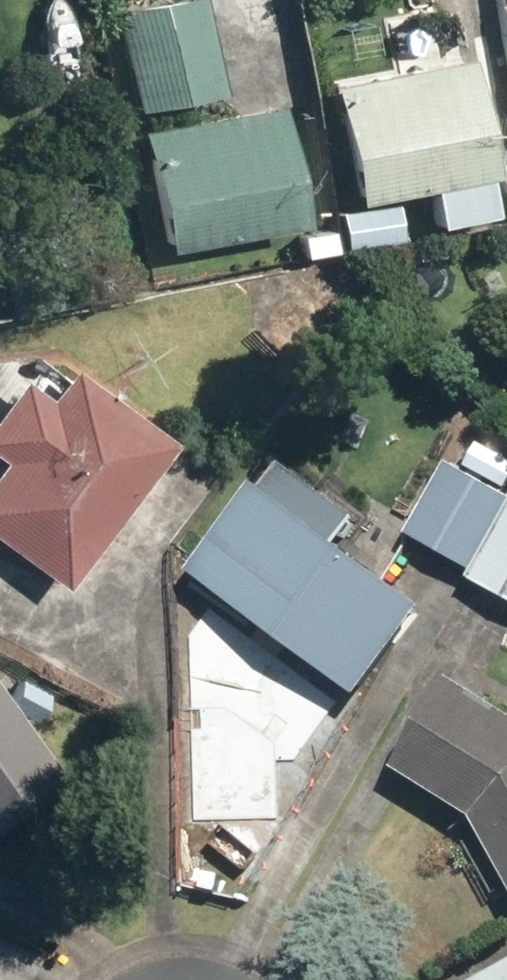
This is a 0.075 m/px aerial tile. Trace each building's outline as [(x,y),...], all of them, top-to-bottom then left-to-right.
[(115,8),(136,113),(237,93),(219,0),(157,0),(115,8)] [(472,52),(335,81),(361,204),(498,175),(472,52)] [(273,116),(135,137),(153,254),(291,233),(273,116)] [(165,452),(61,373),(42,398),(11,375),(0,390),(0,454),(1,455),(0,456),(0,550),(58,594),(165,452)] [(274,463),(189,577),(360,704),(423,619),(335,553),(356,524),(274,463)] [(451,470),(410,544),(476,580),(473,585),(506,604),(506,504),(451,470)] [(43,783),(8,735),(37,714),(15,683),(0,694),(0,813),(43,783)] [(446,684),(388,774),(471,828),(506,890),(506,722),(446,684)]
